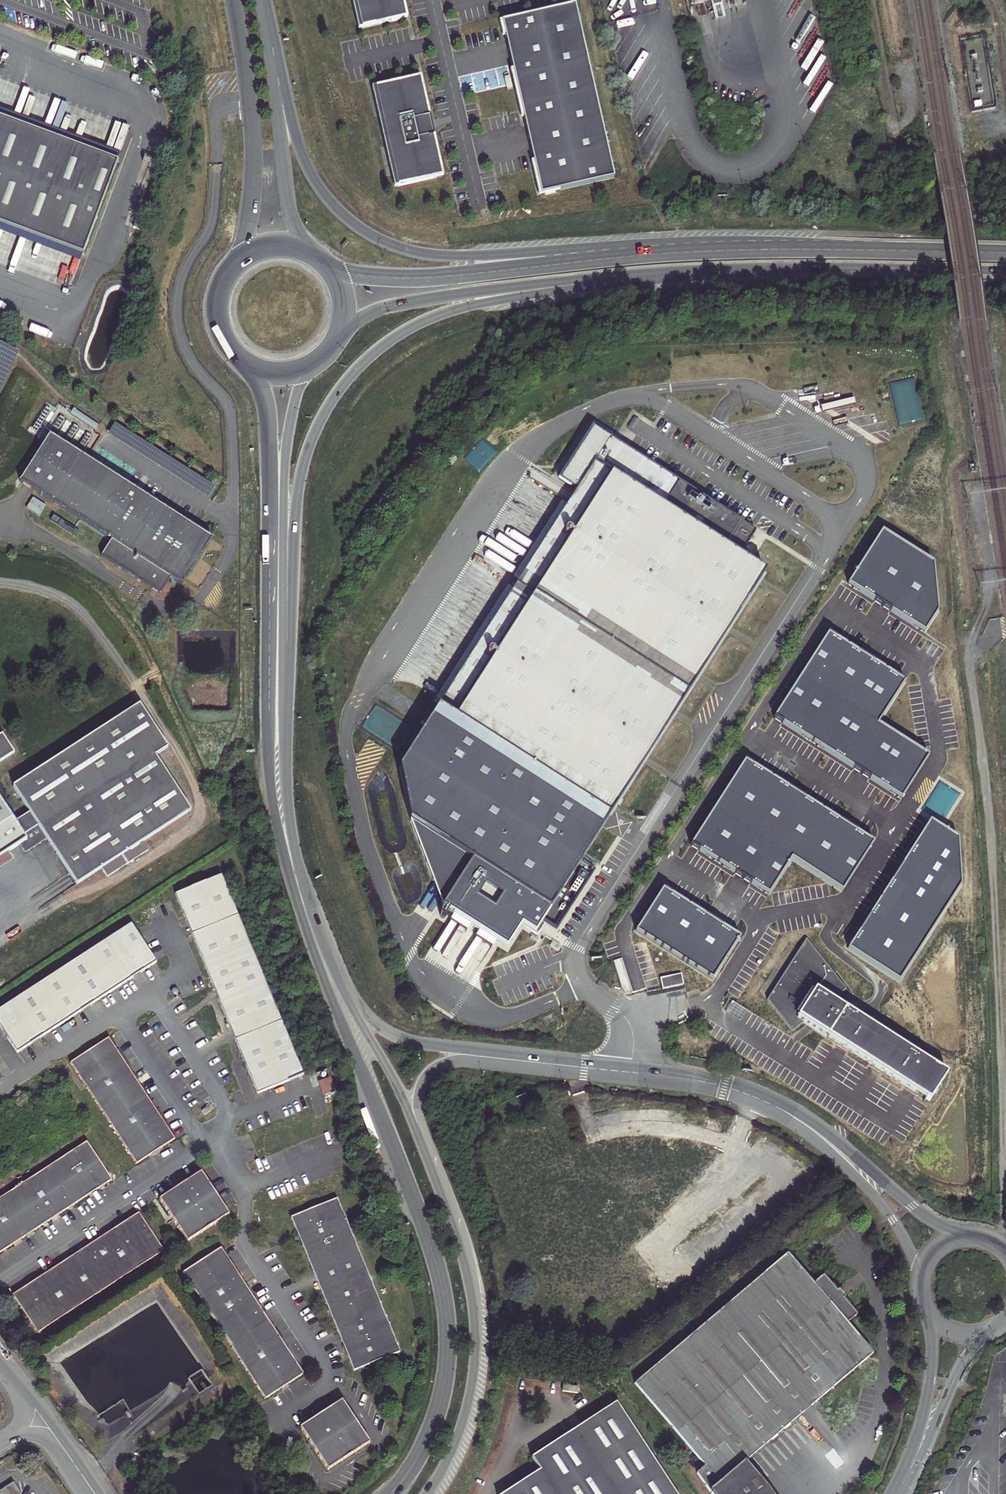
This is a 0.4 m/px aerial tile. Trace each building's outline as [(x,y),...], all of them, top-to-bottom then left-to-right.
[(364,28),(403,18),(409,17),(405,0),(357,0),(364,28)] [(541,169),(547,192),(620,174),(577,2),(504,20),(541,169)] [(421,78),(379,88),(403,186),(448,175),(424,77),(421,78)] [(120,161),(0,116),(0,221),(89,254),(120,161)] [(755,531),(593,429),(560,479),(576,492),(440,708),(610,816),(764,573),(740,558),(755,531)] [(183,587),(214,538),(48,435),(19,482),(113,541),(104,556),(162,592),(170,579),(183,587)] [(881,532),(849,584),(925,632),(938,611),(933,565),(881,532)] [(904,682),(829,634),(775,716),(901,798),(927,757),(877,724),(904,682)] [(18,844),(24,854),(45,839),(73,883),(190,809),(153,753),(166,745),(139,704),(10,786),(25,809),(10,819),(0,803),(0,856),(18,844)] [(581,861),(610,816),(440,708),(400,771),(410,821),(425,862),(443,905),(507,946),(521,924),(536,933),(542,923),(581,861)] [(15,755),(2,736),(0,737),(0,765),(15,755)] [(746,763),(692,844),(768,893),(791,858),(842,890),(872,844),(746,763)] [(930,822),(849,949),(899,981),(961,883),(957,839),(930,822)] [(595,870),(581,861),(542,923),(557,932),(595,870)] [(213,985),(258,1093),(304,1074),(222,875),(176,894),(213,985)] [(739,937),(664,889),(637,932),(712,980),(739,937)] [(0,1009),(0,1024),(18,1052),(157,961),(137,930),(133,923),(0,1009)] [(800,941),(762,1003),(787,1035),(803,1021),(825,1034),(822,1039),(925,1105),(942,1076),(834,1006),(830,1010),(825,1005),(841,992),(800,941)] [(660,978),(662,989),(684,985),(682,974),(660,978)] [(111,1037),(72,1061),(138,1161),(175,1137),(166,1122),(111,1037)] [(112,1182),(110,1178),(85,1144),(0,1202),(0,1257),(112,1182)] [(160,1200),(187,1242),(230,1215),(204,1172),(160,1200)] [(292,1216),(355,1370),(399,1352),(401,1351),(338,1198),(292,1216)] [(141,1214),(14,1294),(38,1334),(167,1253),(141,1214)] [(223,1249),(183,1274),(264,1402),(303,1376),(223,1249)] [(625,1385),(694,1471),(688,1474),(702,1493),(763,1493),(738,1465),(863,1358),(834,1324),(844,1313),(819,1283),(807,1293),(779,1259),(625,1385)] [(342,1402),(300,1429),(329,1472),(353,1456),(370,1445),(342,1402)] [(526,1460),(535,1474),(503,1493),(669,1493),(612,1406),(526,1460)] [(0,1492),(0,1493),(22,1493),(15,1483),(0,1492)]
